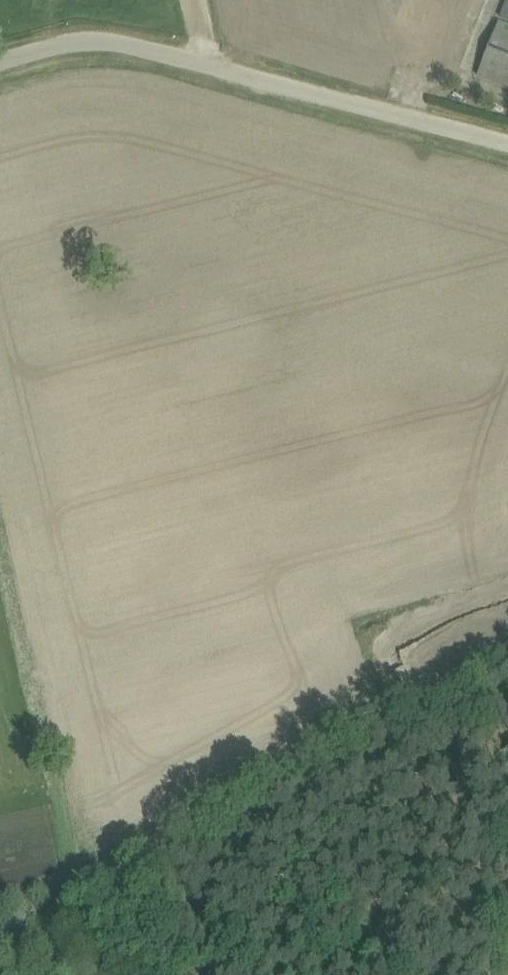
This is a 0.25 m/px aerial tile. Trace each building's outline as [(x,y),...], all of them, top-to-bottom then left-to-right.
[(485,57),(478,75),(507,87),(507,27),(498,23),(485,57)]
